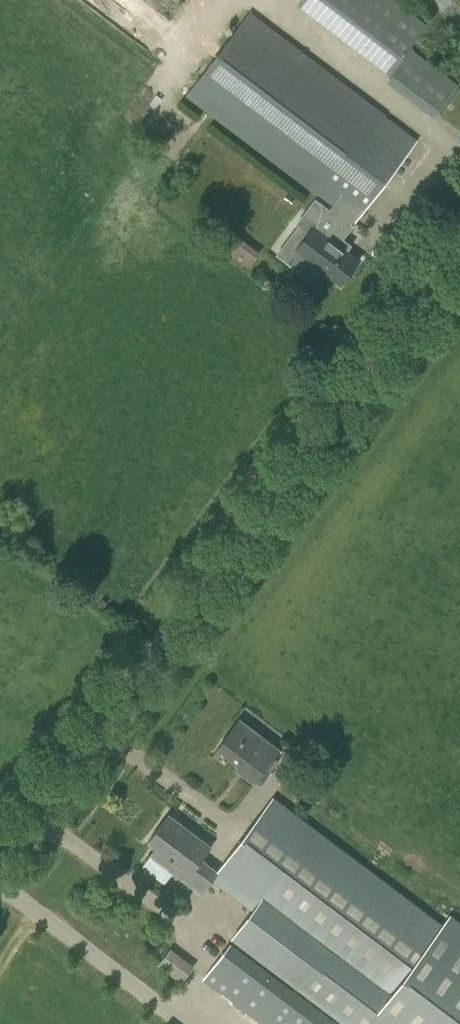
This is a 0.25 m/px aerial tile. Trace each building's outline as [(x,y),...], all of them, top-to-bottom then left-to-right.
[(428,24),(396,0),(301,0),(298,3),(391,74),(410,48),(428,24)] [(355,224),(417,140),(249,13),(187,95),(334,207),(352,221),(355,224)] [(389,81),(435,117),(459,85),(410,48),(391,74),(393,75),(389,81)] [(352,221),(334,207),(331,211),(315,198),(296,223),(310,234),(296,249),(340,284),(359,260),(347,251),(352,245),(341,236),(352,221)] [(250,267),(261,252),(234,232),(222,247),(250,267)] [(254,784),(281,749),(252,728),(249,732),(237,723),(219,746),(247,768),(242,775),(254,784)] [(214,879),(255,910),(235,937),(351,1023),(459,1023),(459,926),(450,918),(444,925),(274,796),(218,870),(220,872),(214,879)] [(214,879),(220,872),(218,870),(203,859),(212,846),(169,813),(148,841),(156,847),(150,854),(203,894),(214,879)] [(203,979),(255,1019),(284,981),(231,942),(203,979)] [(182,981),(194,966),(171,949),(159,965),(182,981)]
